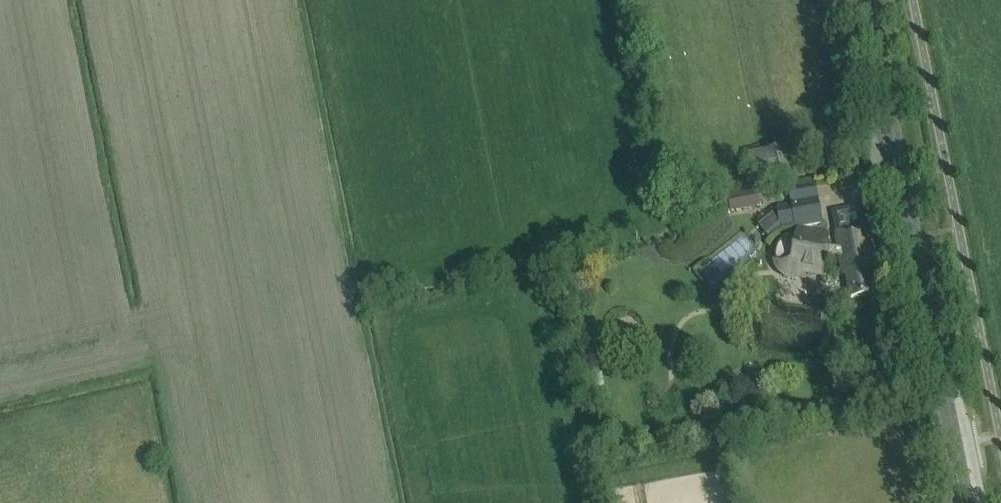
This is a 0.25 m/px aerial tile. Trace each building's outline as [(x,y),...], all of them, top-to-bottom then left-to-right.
[(786,148),(764,152),(748,156),(754,183),(792,175),(786,148)] [(777,206),(757,223),(769,238),(782,227),(795,225),(796,229),(823,224),(817,190),(790,195),(791,204),(777,206)] [(742,195),(727,198),(730,211),(745,208),(742,195)] [(836,234),(838,250),(822,246),(824,238),(798,234),(798,238),(790,238),(783,241),(777,247),(774,254),(773,261),(776,269),(780,275),(787,279),(795,279),(802,274),(803,270),(821,273),(824,255),(840,257),(842,275),(847,274),(852,301),(874,298),(870,271),(877,270),(874,255),(869,228),(836,234)]
